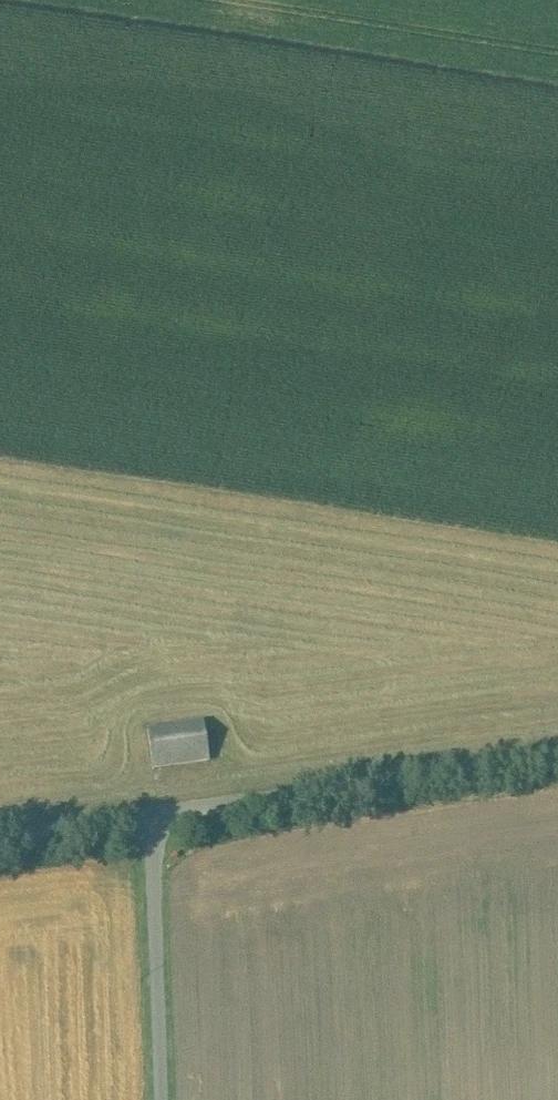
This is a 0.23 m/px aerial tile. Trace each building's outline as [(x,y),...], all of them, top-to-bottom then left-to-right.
[(148,725),(153,767),(210,760),(204,718),(148,725)]
